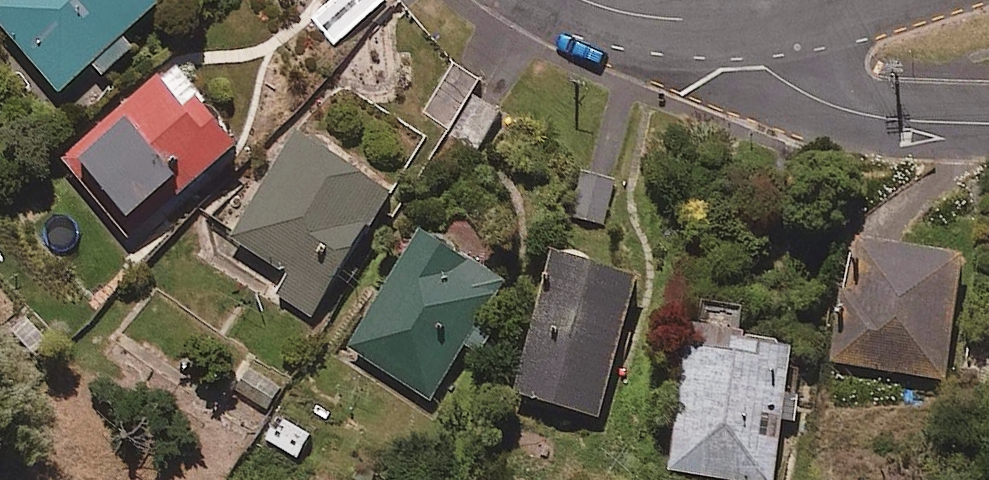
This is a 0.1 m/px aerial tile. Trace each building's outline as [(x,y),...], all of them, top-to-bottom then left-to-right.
[(164,0),(0,0),(0,21),(63,92),(97,62),(108,75),(136,50),(126,38),(166,3),(164,0)] [(309,15),(332,42),(382,0),(326,0),(309,15)] [(126,231),(236,135),(168,58),(58,154),(126,231)] [(479,79),(454,63),(421,114),(445,130),(479,79)] [(500,111),(477,97),(451,139),(474,153),(500,111)] [(399,193),(306,129),(220,253),(313,317),(399,193)] [(616,180),(575,169),(563,213),(604,224),(616,180)] [(514,283),(429,226),(345,349),(430,406),(514,283)] [(971,255),(868,238),(860,289),(848,287),(836,361),(950,380),(971,255)] [(645,277),(562,251),(518,391),(601,417),(645,277)] [(701,325),(673,468),(735,479),(774,479),(801,345),(701,325)] [(313,435),(280,416),(266,439),(299,458),(313,435)]
